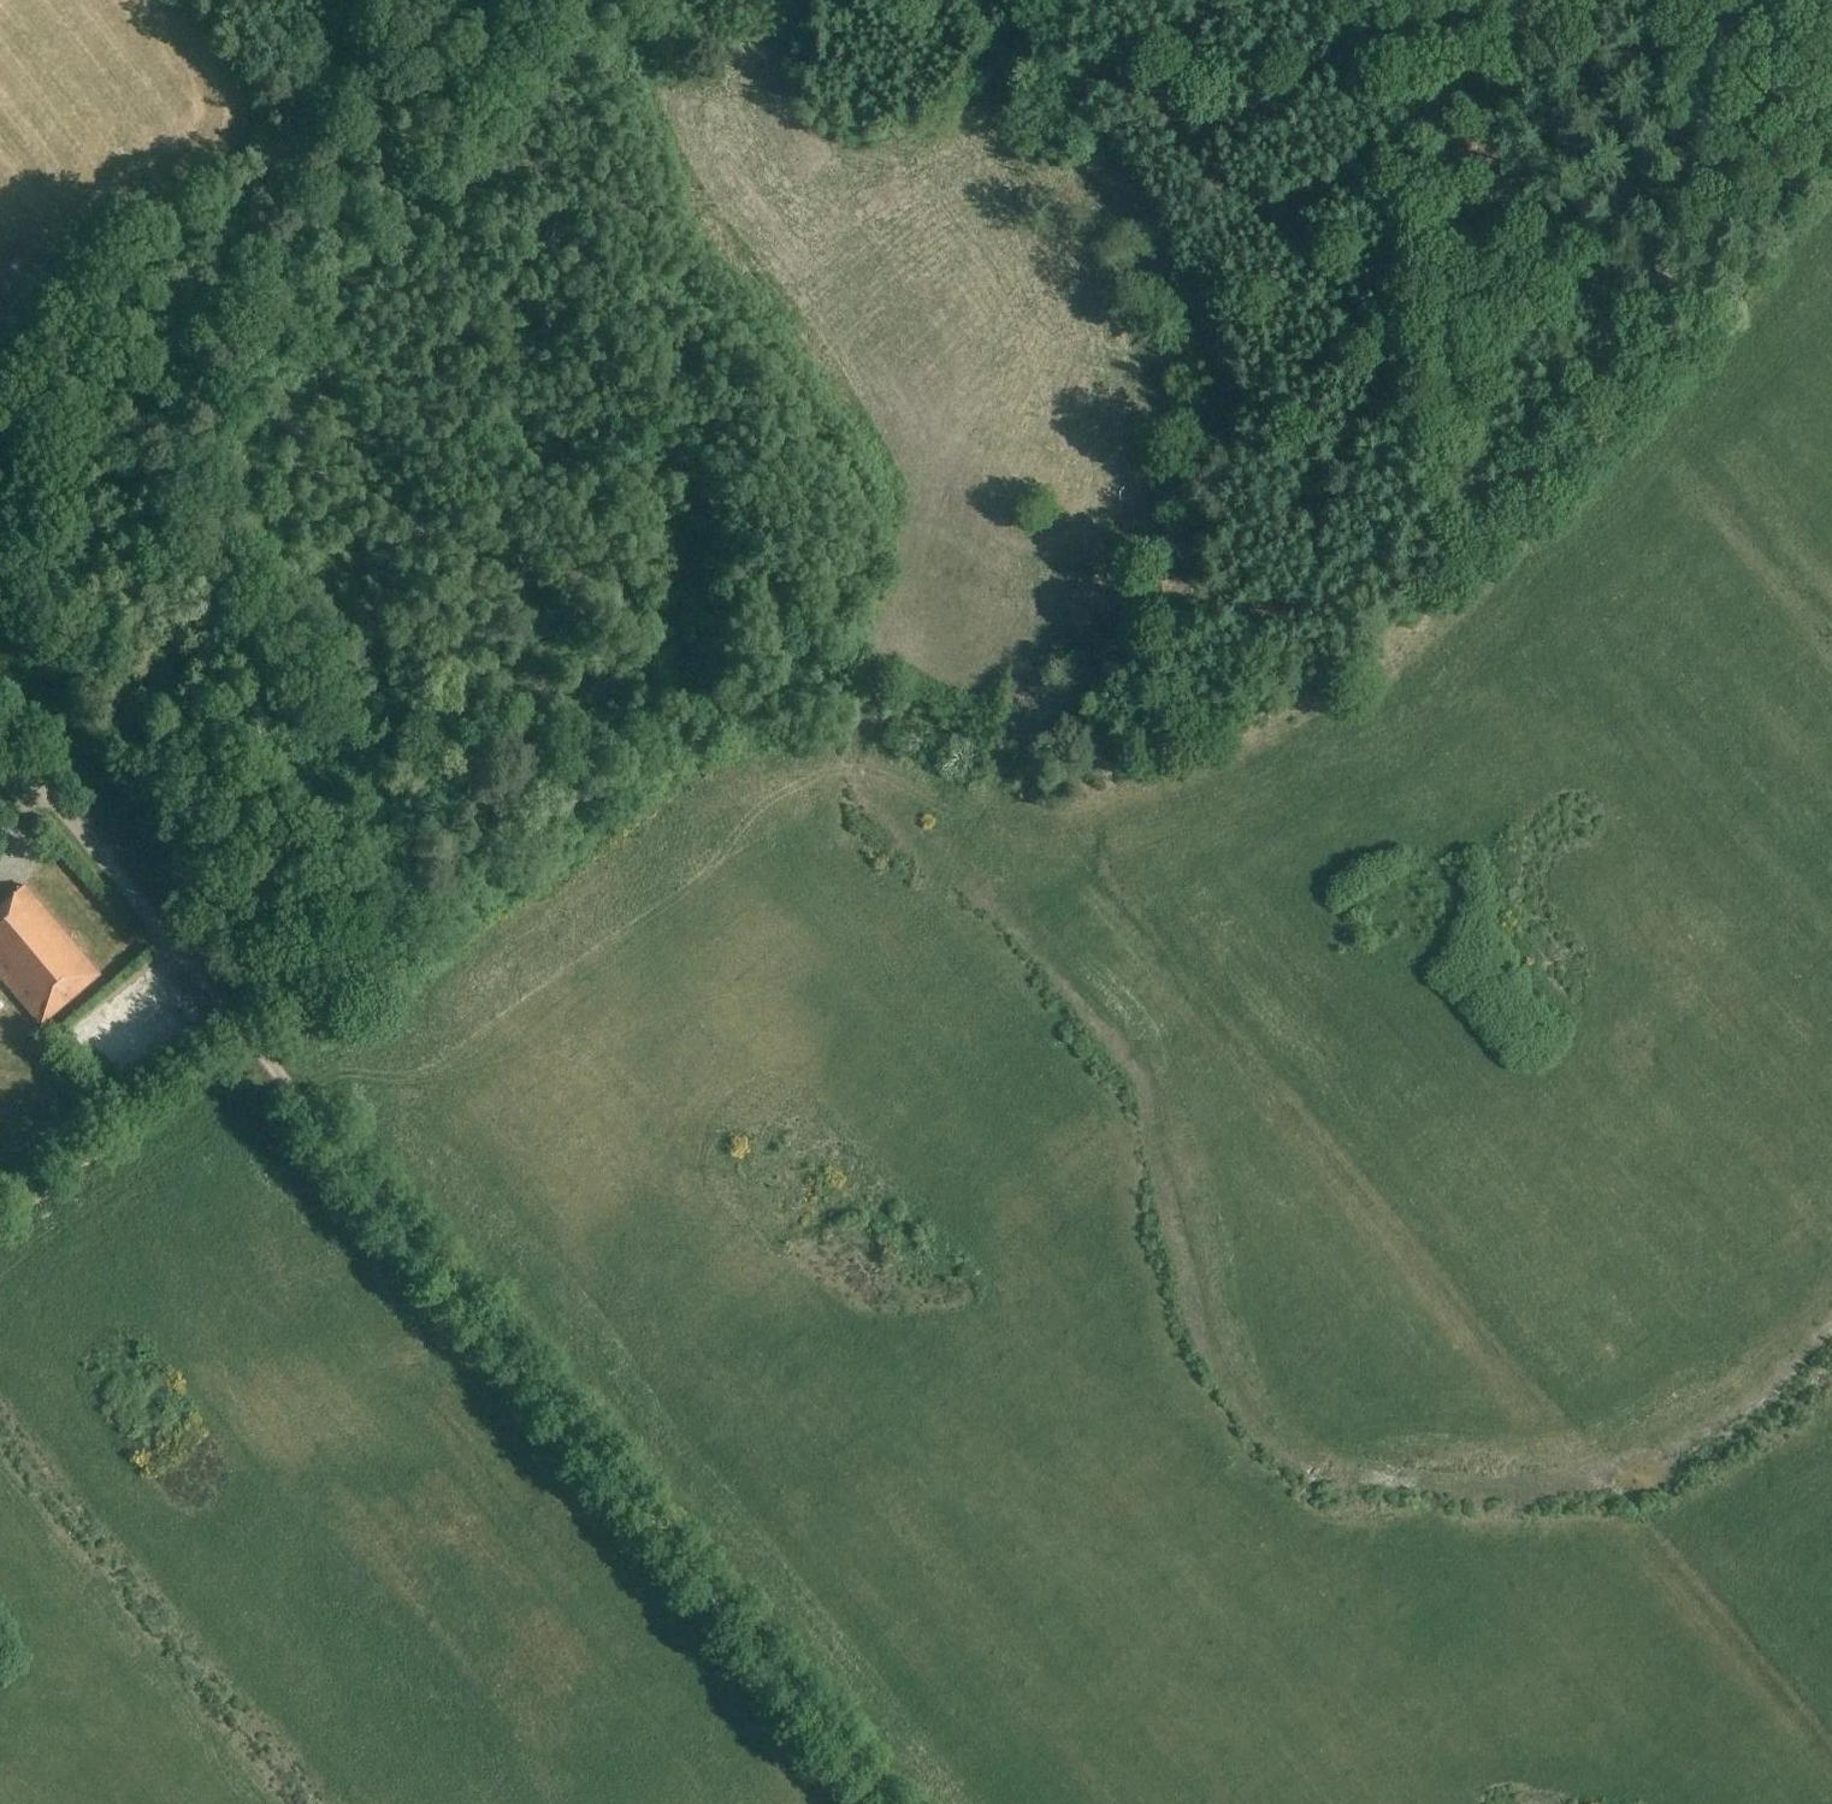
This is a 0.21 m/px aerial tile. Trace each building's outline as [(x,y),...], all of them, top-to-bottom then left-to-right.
[(41,1024),(100,975),(25,885),(0,906),(0,975),(41,1024)]
